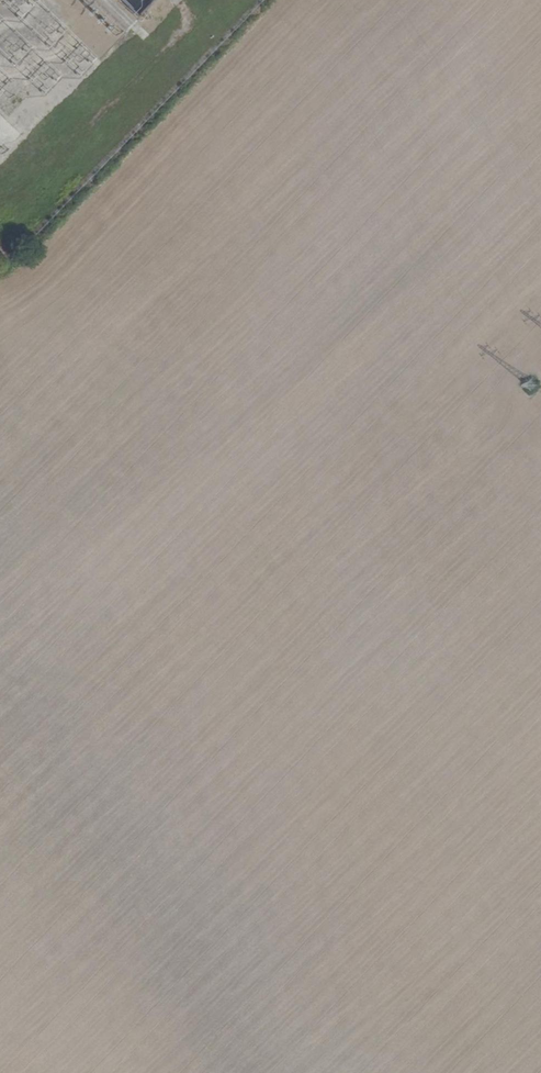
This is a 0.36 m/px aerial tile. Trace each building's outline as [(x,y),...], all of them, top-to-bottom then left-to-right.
[(141,17),(157,0),(122,0),(141,17)]
